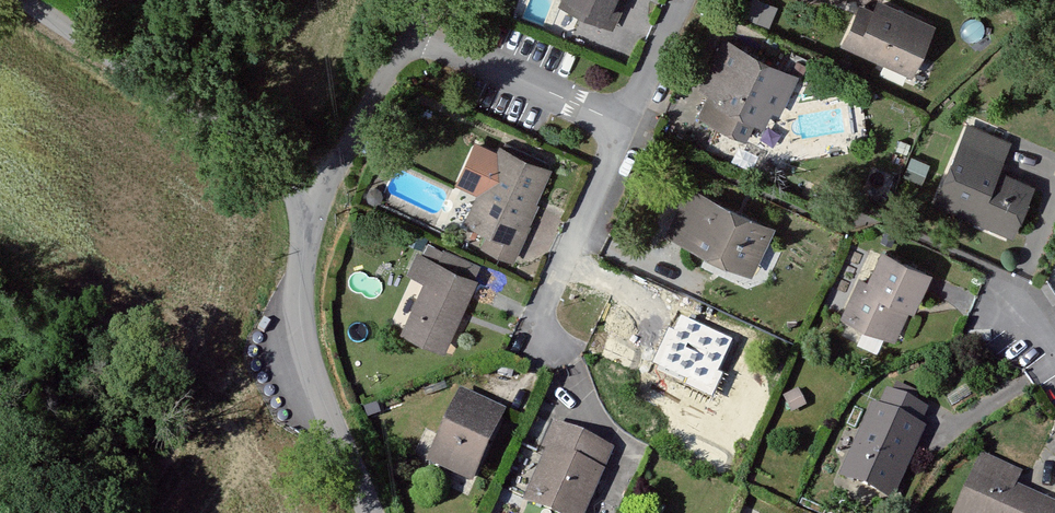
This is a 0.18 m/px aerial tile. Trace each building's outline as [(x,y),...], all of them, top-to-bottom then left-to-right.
[(567,6),(614,28),(623,11),(615,8),(619,0),(569,0),(567,6)] [(774,10),(754,2),(747,19),(768,26),(774,10)] [(855,11),(840,45),(904,73),(923,30),(872,7),(868,17),(855,11)] [(796,81),(728,48),(708,90),(726,99),(723,104),(717,101),(707,120),(744,138),(754,120),(765,125),(772,110),(780,113),(796,81)] [(1012,233),(1031,189),(994,173),(1000,159),(965,144),(940,202),(1012,233)] [(544,178),(503,158),(469,226),(490,237),(517,250),(526,233),(519,229),(544,178)] [(768,229),(693,195),(674,237),(710,253),(713,247),(737,258),(739,253),(754,260),(768,229)] [(517,250),(490,237),(482,253),(510,266),(517,250)] [(434,265),(472,282),(478,268),(428,246),(422,260),(434,265)] [(427,282),(406,329),(444,345),(472,282),(434,265),(422,260),(420,259),(412,275),(427,282)] [(914,311),(928,280),(883,260),(870,289),(862,285),(847,318),(892,338),(906,308),(914,311)] [(733,338),(681,314),(674,329),(668,327),(652,362),(688,378),(686,383),(712,395),(723,372),(718,370),(733,338)] [(894,399),(889,397),(881,414),(878,412),(846,478),(888,498),(920,433),(915,431),(923,413),(910,407),(915,398),(898,389),(894,399)] [(463,399),(433,461),(469,478),(499,417),(463,399)] [(529,497),(564,512),(579,512),(608,449),(556,425),(546,448),(551,451),(529,497)] [(982,464),(961,512),(1054,512),(1054,510),(1013,492),(1019,480),(982,464)]
